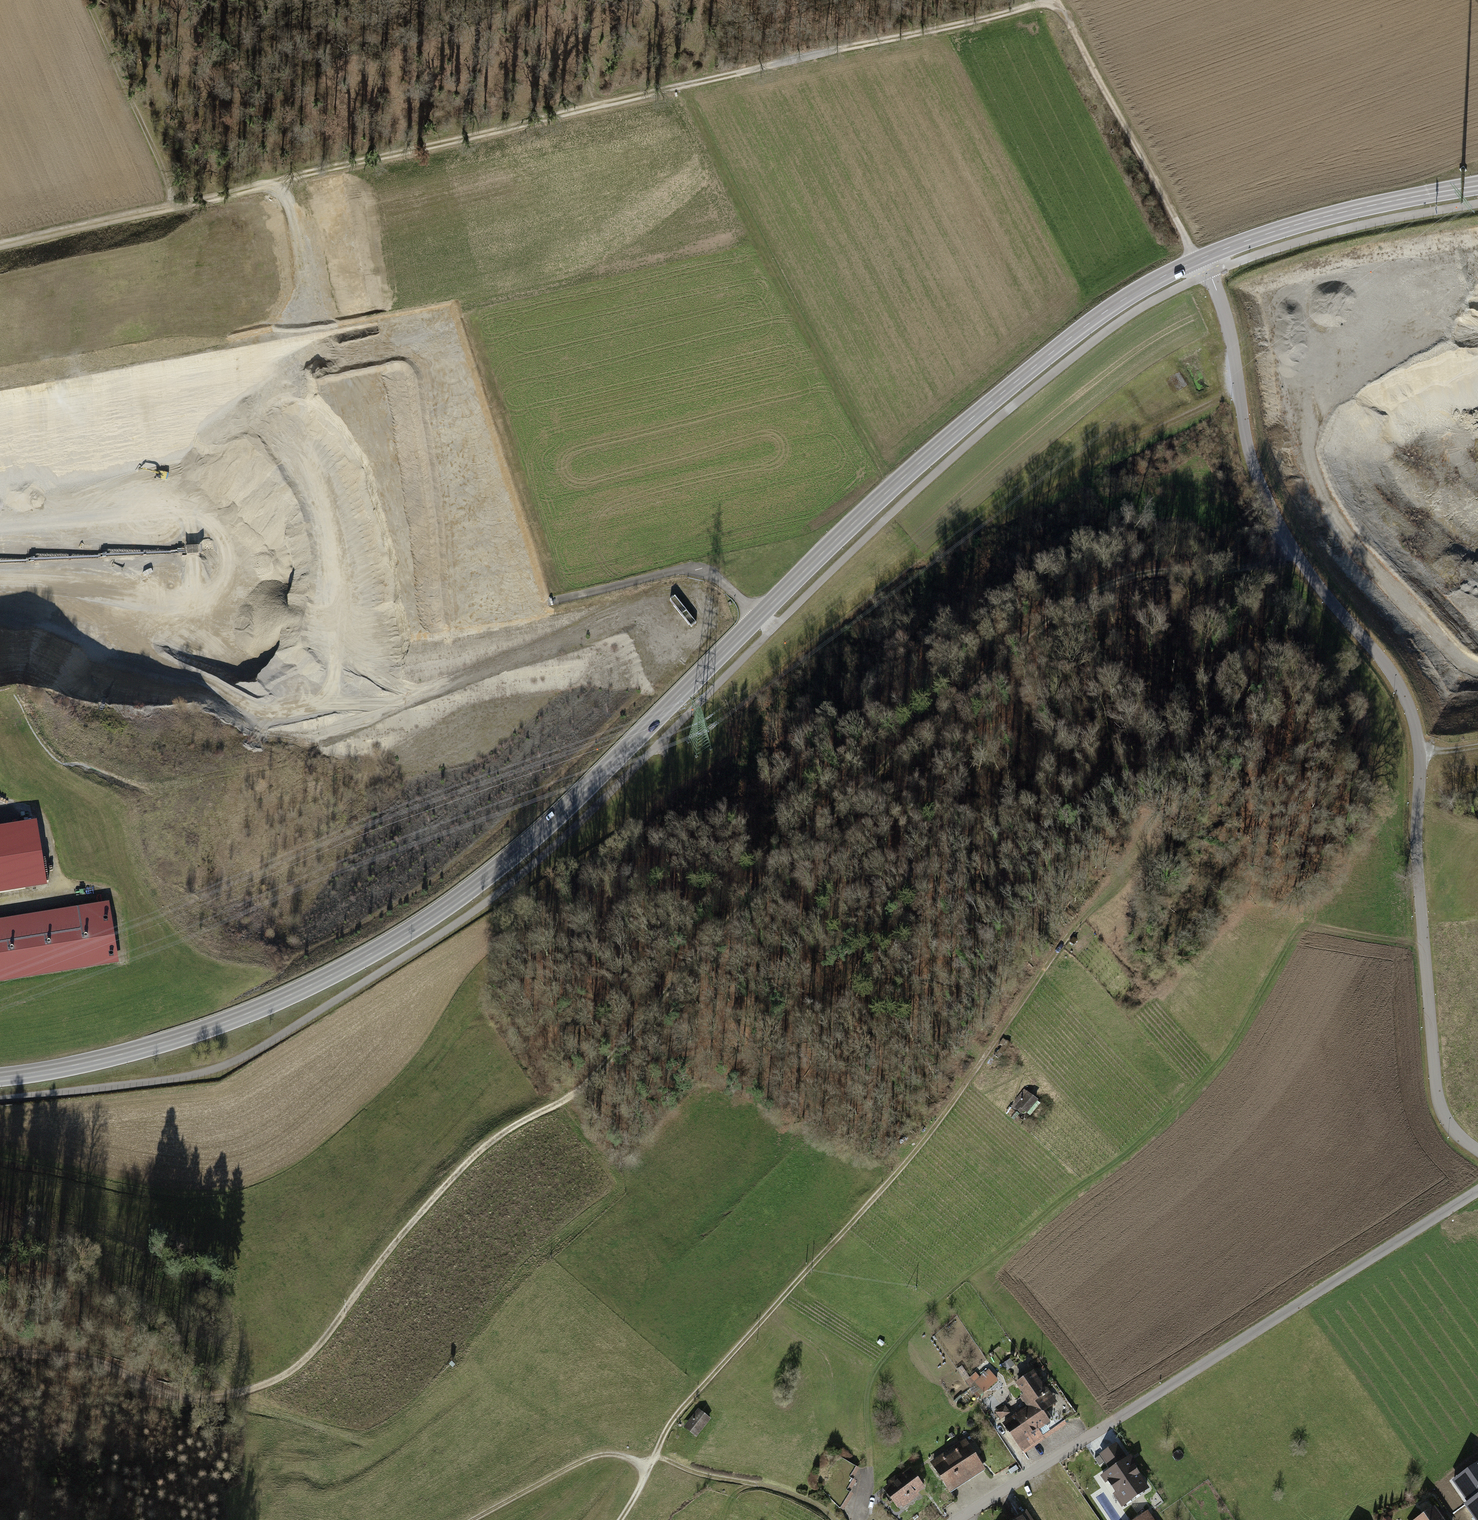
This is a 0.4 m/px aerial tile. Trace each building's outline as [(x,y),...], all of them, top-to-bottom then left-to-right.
[(676,600),(671,603),(692,629),(696,625),(676,600)] [(48,886),(37,821),(0,827),(0,893),(48,886)] [(119,965),(109,902),(0,919),(0,983),(119,965)] [(1066,962),(1062,959),(1057,966),(1061,969),(1066,962)] [(1027,1094),(1016,1107),(1026,1116),(1037,1103),(1027,1094)] [(1010,1358),(1002,1364),(1007,1371),(1015,1365),(1010,1358)] [(978,1397),(998,1380),(989,1369),(980,1377),(976,1372),(965,1381),(978,1397)] [(1003,1423),(1022,1451),(1044,1436),(1040,1430),(1052,1422),(1044,1412),(1057,1403),(1034,1370),(1014,1384),(1016,1388),(1018,1387),(1023,1394),(1020,1396),(1027,1406),(1003,1423)] [(995,1412),(1000,1420),(1010,1413),(1005,1405),(995,1412)] [(711,1418),(698,1408),(684,1426),(698,1436),(711,1418)] [(965,1439),(930,1462),(950,1493),(985,1470),(965,1439)] [(1101,1475),(1122,1506),(1150,1488),(1135,1466),(1138,1464),(1132,1454),(1127,1457),(1117,1442),(1099,1454),(1110,1470),(1101,1475)] [(856,1466),(826,1448),(806,1480),(822,1490),(840,1508),(850,1492),(847,1490),(853,1479),(850,1477),(856,1466)] [(1453,1480),(1469,1502),(1465,1504),(1476,1519),(1477,1519),(1477,1463),(1453,1480)] [(889,1484),(884,1488),(899,1508),(925,1488),(910,1468),(897,1478),(895,1475),(887,1481),(889,1484)] [(1432,1509),(1415,1519),(1440,1519),(1432,1509)] [(1136,1519),(1154,1519),(1148,1511),(1136,1519)]
